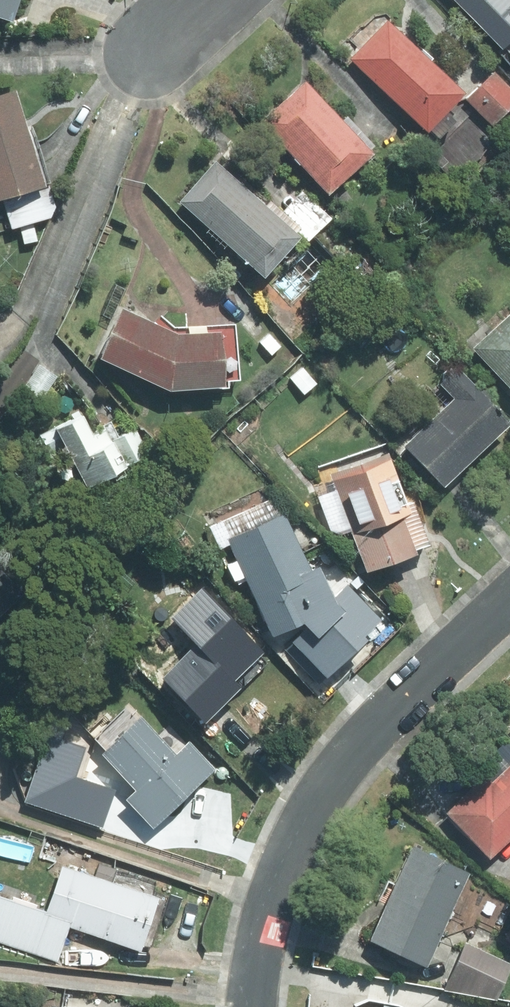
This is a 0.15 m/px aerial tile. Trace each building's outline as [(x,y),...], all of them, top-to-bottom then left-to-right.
[(6,26),(15,0),(0,0),(0,24),(6,26)] [(495,54),(499,51),(509,64),(509,0),(448,0),(495,54)] [(429,141),(450,120),(442,112),(457,98),(381,22),(343,59),(419,135),(421,133),(429,141)] [(490,71),(462,102),(490,128),(509,105),(509,89),(490,71)] [(300,79),(253,121),(320,197),(367,156),(300,79)] [(33,223),(47,219),(12,91),(0,94),(0,201),(8,229),(18,227),(19,247),(34,247),(33,223)] [(486,153),(463,128),(427,160),(449,185),(486,153)] [(208,164),(171,205),(257,282),(293,241),(208,164)] [(226,389),(237,389),(235,323),(167,324),(168,337),(166,337),(119,310),(92,357),(159,395),(226,393),(226,389)] [(509,395),(509,312),(468,350),(509,395)] [(303,366),(288,379),(301,396),(317,383),(303,366)] [(451,402),(398,450),(433,489),(502,426),(450,368),(433,383),(451,402)] [(116,438),(109,425),(90,435),(78,414),(37,437),(70,497),(150,452),(136,426),(116,438)] [(346,532),(360,575),(412,558),(410,552),(425,548),(411,504),(396,509),(380,459),(308,482),(326,538),(346,532)] [(278,499),(204,527),(215,556),(229,550),(233,561),(223,565),(230,584),(240,580),(263,640),(310,623),(297,588),(310,584),(278,499)] [(10,605),(0,593),(0,614),(10,605)] [(229,683),(261,653),(223,613),(150,682),(194,729),(235,690),(229,683)] [(118,801),(146,831),(211,771),(181,738),(169,750),(126,704),(83,744),(128,792),(118,801)] [(482,858),(509,831),(509,757),(503,749),(438,813),(482,858)] [(95,777),(34,756),(19,799),(80,821),(95,777)] [(462,872),(407,846),(362,942),(416,968),(462,872)] [(95,956),(129,967),(135,948),(148,951),(162,906),(149,902),(151,896),(56,867),(39,922),(100,940),(95,956)] [(496,938),(509,949),(509,919),(496,938)] [(460,938),(436,989),(492,998),(509,961),(460,938)]
